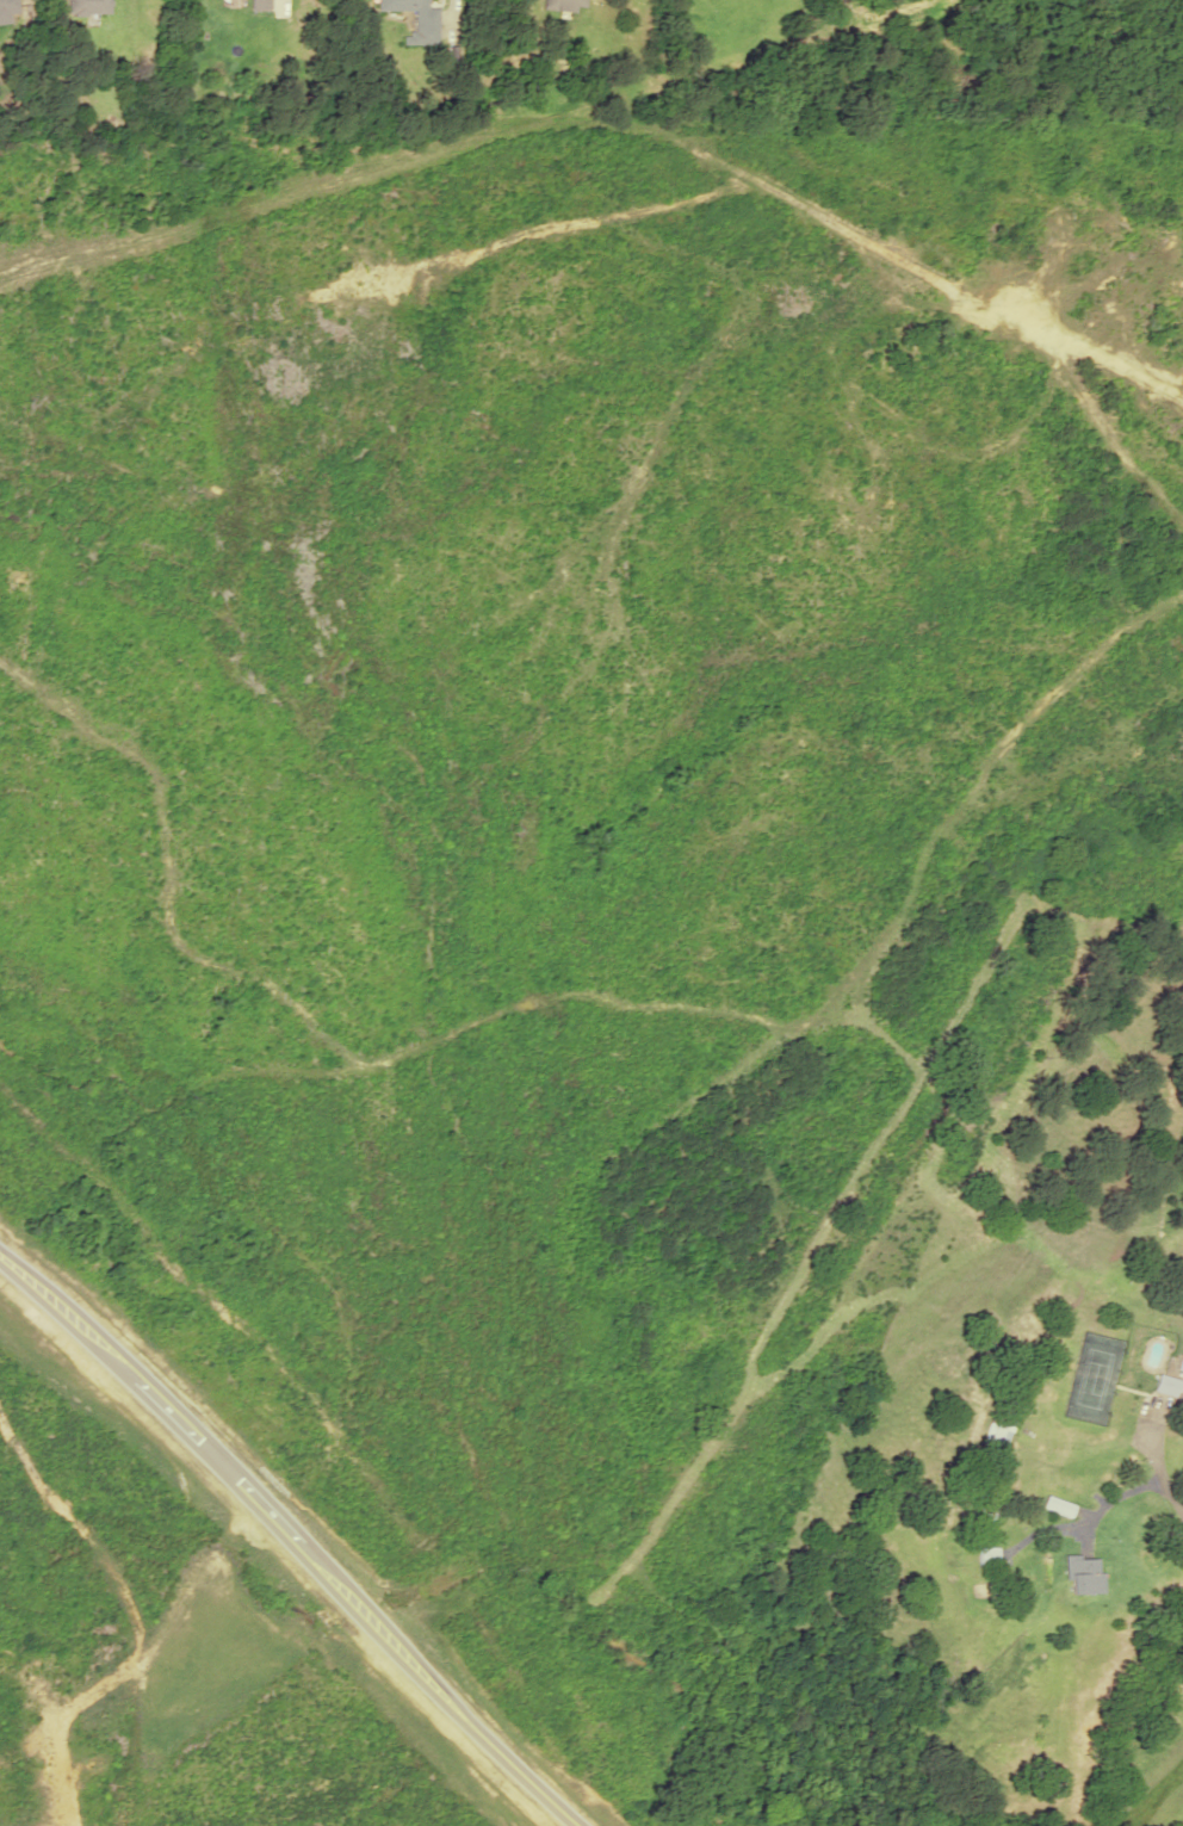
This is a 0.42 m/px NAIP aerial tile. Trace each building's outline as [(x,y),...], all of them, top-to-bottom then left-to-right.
[(8,23),(8,13),(18,12),(16,0),(0,0),(0,24),(8,23)] [(66,14),(106,14),(106,0),(66,0),(66,14)] [(249,10),(267,10),(268,0),(249,0),(249,10)] [(435,7),(427,7),(427,0),(373,0),(373,10),(410,11),(410,33),(400,33),(399,43),(435,44),(435,7)] [(583,12),(584,0),(541,0),(541,8),(583,12)] [(1178,1354),(1173,1378),(1156,1375),(1152,1393),(1182,1399),(1182,1355),(1178,1354)] [(980,1444),(1003,1453),(1018,1415),(995,1406),(980,1444)] [(1041,1506),(1068,1518),(1073,1506),(1046,1495),(1041,1506)] [(1065,1557),(1065,1595),(1101,1595),(1101,1557),(1065,1557)]
